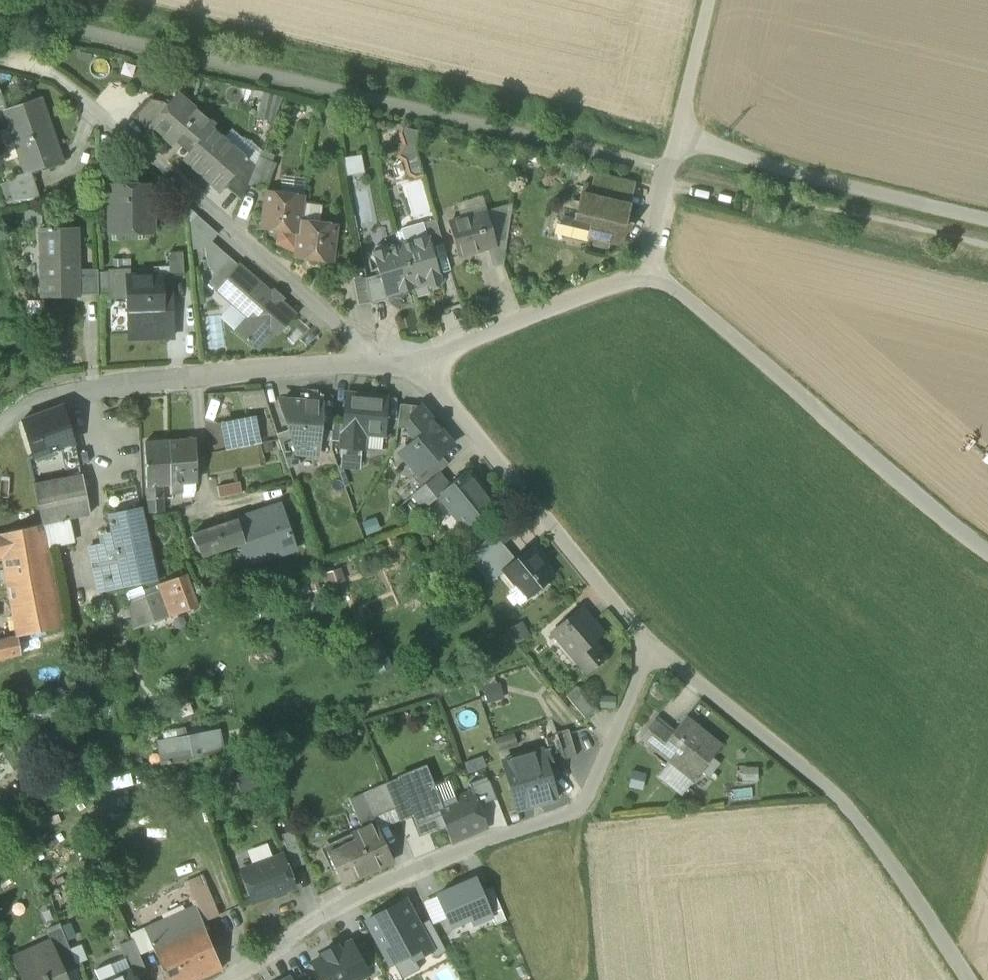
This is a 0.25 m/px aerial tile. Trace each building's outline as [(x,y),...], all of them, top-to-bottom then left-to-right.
[(178,93),(171,102),(183,113),(189,107),(195,108),(178,93)] [(39,99),(32,102),(36,113),(43,111),(39,99)] [(133,119),(148,131),(151,128),(150,127),(168,105),(164,102),(150,99),(133,119)] [(5,111),(26,173),(53,163),(49,151),(56,149),(43,111),(36,113),(32,102),(5,111)] [(181,146),(189,152),(210,128),(213,124),(195,108),(189,107),(183,113),(171,102),(168,105),(150,127),(151,128),(171,145),(174,140),(178,136),(185,141),(181,146)] [(405,150),(409,153),(415,152),(414,147),(417,131),(401,127),(399,134),(405,150)] [(246,159),(210,128),(189,152),(185,157),(183,160),(211,184),(216,179),(224,186),(224,185),(246,159)] [(174,140),(181,146),(185,141),(178,136),(174,140)] [(409,153),(405,150),(402,148),(397,156),(405,160),(408,174),(414,177),(422,175),(415,152),(409,153)] [(61,161),(56,149),(49,151),(53,163),(61,161)] [(345,158),(347,173),(364,170),(362,156),(345,158)] [(247,186),(258,190),(269,162),(258,158),(255,167),(247,186)] [(224,185),(241,200),(247,186),(255,167),(246,159),(224,185)] [(97,188),(109,188),(109,186),(113,186),(113,160),(96,160),(97,188)] [(364,170),(347,173),(348,179),(365,176),(364,170)] [(590,196),(619,203),(625,180),(595,173),(590,196)] [(14,184),(19,197),(34,192),(29,178),(14,184)] [(216,179),(211,184),(219,191),(224,186),(216,179)] [(635,182),(625,180),(619,203),(627,205),(630,206),(635,182)] [(129,220),(130,233),(153,232),(153,207),(149,207),(149,198),(142,198),(142,186),(113,186),(109,186),(109,188),(110,221),(129,220)] [(262,228),(298,233),(299,221),(302,196),(266,192),(262,228)] [(581,194),(575,218),(575,219),(568,217),(563,235),(587,241),(588,237),(616,244),(630,224),(623,223),(627,205),(619,203),(590,196),(581,194)] [(25,211),(25,225),(42,224),(42,210),(25,211)] [(448,224),(458,257),(487,248),(496,246),(495,243),(487,213),(461,220),(448,224)] [(205,247),(210,241),(217,234),(196,215),(189,222),(192,249),(205,247)] [(553,233),(563,235),(568,217),(558,215),(553,233)] [(428,236),(431,247),(443,244),(435,220),(423,223),(423,224),(427,236),(428,236)] [(336,226),(299,221),(298,233),(295,257),(331,262),(336,226)] [(396,233),(400,244),(413,289),(426,285),(431,288),(438,286),(441,280),(439,274),(431,247),(428,236),(427,236),(423,224),(400,230),(396,233)] [(43,296),(70,295),(70,283),(78,283),(78,272),(77,243),(70,243),(70,230),(42,231),(43,296)] [(487,248),(493,268),(503,265),(507,240),(495,243),(496,246),(487,248)] [(216,275),(230,259),(210,241),(205,247),(207,267),(216,275)] [(399,293),(413,289),(400,244),(386,248),(381,245),(376,246),(373,251),(373,252),(372,252),(374,258),(379,275),(385,297),(386,296),(386,294),(398,290),(399,293)] [(431,247),(439,274),(451,271),(443,244),(431,247)] [(169,254),(170,277),(184,276),(183,253),(169,254)] [(209,283),(218,291),(219,290),(239,267),(230,259),(216,275),(209,283)] [(250,276),(239,267),(219,290),(229,300),(250,276)] [(161,276),(129,277),(129,270),(110,271),(111,298),(128,297),(129,313),(149,312),(149,310),(162,310),(162,296),(162,288),(161,276)] [(78,295),(98,295),(98,271),(78,272),(78,283),(78,295)] [(365,279),(370,303),(370,304),(387,299),(386,296),(385,297),(379,275),(365,279)] [(238,331),(258,349),(274,330),(278,333),(294,315),(279,302),(272,295),(250,276),(229,300),(232,303),(249,318),(238,331)] [(358,306),(370,303),(365,279),(353,281),(358,306)] [(171,295),(162,296),(162,310),(149,310),(149,312),(129,313),(129,339),(172,338),(171,295)] [(27,302),(27,316),(43,315),(43,302),(27,302)] [(249,318),(232,303),(219,318),(236,333),(238,331),(249,318)] [(288,430),(297,455),(310,450),(319,451),(319,441),(319,440),(320,430),(322,405),(323,395),(300,393),(300,400),(285,399),(282,400),(280,402),(280,405),(288,430)] [(342,447),(361,449),(362,434),(383,437),(386,397),(345,393),(343,432),(342,447)] [(405,429),(408,432),(410,415),(420,406),(400,404),(397,428),(405,429)] [(322,405),(319,440),(331,440),(334,406),(322,405)] [(25,431),(33,458),(76,443),(64,406),(22,421),(25,431)] [(417,474),(418,474),(440,455),(453,445),(420,406),(410,415),(408,432),(414,439),(413,442),(413,444),(404,452),(403,458),(417,474)] [(223,427),(228,450),(255,445),(251,421),(223,427)] [(297,455),(288,430),(276,434),(288,468),(300,465),(297,455)] [(169,441),(171,485),(182,484),(195,483),(194,439),(169,441)] [(144,443),(145,487),(162,486),(171,485),(169,441),(144,443)] [(341,459),(360,461),(361,449),(342,447),(341,459)] [(412,477),(421,487),(437,474),(448,464),(440,455),(418,474),(417,474),(412,477)] [(42,524),(42,525),(70,519),(88,515),(79,476),(76,462),(70,463),(73,478),(34,486),(42,524)] [(437,494),(438,496),(464,527),(465,528),(494,504),(467,470),(447,486),(437,494)] [(447,486),(437,474),(421,487),(412,494),(423,507),(426,505),(438,496),(437,494),(447,486)] [(182,492),(182,484),(171,485),(171,493),(182,492)] [(217,489),(219,499),(242,494),(239,484),(217,489)] [(163,499),(162,486),(145,487),(146,500),(163,499)] [(113,509),(135,505),(132,489),(110,493),(113,509)] [(452,537),(464,527),(438,496),(426,505),(452,537)] [(146,500),(146,514),(163,513),(163,499),(146,500)] [(244,544),(240,545),(246,568),(294,554),(281,509),(238,521),(238,523),(244,544)] [(114,533),(116,543),(125,584),(125,585),(155,579),(140,510),(110,516),(112,522),(110,523),(110,525),(112,524),(114,533)] [(70,519),(42,525),(46,544),(46,548),(74,543),(70,519)] [(191,536),(201,557),(240,545),(244,544),(238,523),(191,536)] [(2,558),(2,556),(4,555),(3,552),(46,544),(42,525),(0,535),(0,558),(2,558)] [(116,543),(114,533),(102,535),(104,546),(116,543)] [(476,567),(482,561),(502,544),(493,534),(467,556),(476,567)] [(100,589),(125,584),(116,543),(104,546),(91,548),(100,589)] [(46,548),(46,544),(3,552),(4,555),(2,556),(2,558),(16,639),(18,638),(63,627),(46,548)] [(513,557),(502,544),(482,561),(493,574),(512,557),(513,557)] [(504,569),(517,585),(526,597),(552,576),(529,548),(515,560),(504,569)] [(144,595),(154,622),(197,606),(185,575),(156,586),(158,590),(144,595)] [(517,604),(526,597),(517,585),(507,593),(517,604)] [(132,619),(134,629),(145,625),(154,622),(144,595),(129,601),(132,619)] [(553,632),(573,656),(591,641),(601,633),(593,623),(594,622),(586,613),(585,614),(580,609),(553,632)] [(519,621),(506,627),(513,640),(525,634),(519,621)] [(18,638),(16,639),(0,642),(0,659),(20,654),(18,638)] [(604,657),(591,641),(573,656),(586,671),(604,657)] [(492,676),(478,681),(485,702),(500,696),(492,676)] [(565,697),(585,719),(596,710),(577,687),(565,697)] [(679,759),(697,775),(721,745),(685,716),(671,733),(663,727),(648,746),(668,762),(673,766),(679,759)] [(639,738),(648,746),(663,727),(654,719),(639,738)] [(557,736),(564,759),(576,756),(568,730),(556,733),(557,736)] [(222,754),(217,732),(159,742),(163,765),(222,754)] [(547,749),(552,763),(564,759),(557,736),(545,740),(547,749)] [(547,749),(543,750),(547,764),(552,763),(547,749)] [(504,762),(517,809),(539,802),(539,803),(555,799),(545,765),(547,764),(543,750),(525,756),(527,763),(523,764),(520,757),(504,762)] [(658,774),(682,794),(697,775),(679,759),(673,766),(668,762),(658,774)] [(439,807),(438,806),(431,787),(424,769),(399,779),(414,816),(417,815),(439,807)] [(464,773),(466,783),(488,780),(486,769),(464,773)] [(399,779),(384,785),(399,822),(414,816),(399,779)] [(470,792),(476,806),(496,798),(489,780),(469,788),(470,792)] [(448,781),(431,787),(438,806),(455,798),(448,781)] [(379,831),(399,822),(384,785),(347,802),(358,827),(374,820),(379,831)] [(445,823),(454,843),(486,829),(476,806),(470,792),(455,798),(438,806),(439,807),(445,823)] [(445,823),(439,807),(417,815),(421,825),(418,826),(420,832),(445,823)] [(329,854),(342,883),(392,861),(379,831),(374,820),(358,827),(363,839),(329,854)] [(281,835),(294,868),(305,864),(292,831),(281,835)] [(241,872),(251,902),(294,886),(283,856),(271,861),(269,858),(254,863),(256,867),(241,872)] [(186,880),(198,909),(202,920),(218,914),(202,874),(186,880)] [(475,879),(437,895),(447,918),(450,926),(470,918),(473,923),(491,915),(480,891),(475,879)] [(491,887),(480,891),(491,915),(495,924),(505,920),(491,887)] [(432,924),(447,918),(437,895),(422,901),(432,924)] [(404,900),(367,921),(390,964),(393,963),(411,954),(414,960),(430,951),(432,950),(418,926),(404,900)] [(167,979),(196,979),(222,969),(202,920),(198,909),(172,920),(178,934),(152,945),(155,951),(167,979)] [(146,928),(152,945),(178,934),(172,920),(171,918),(146,928)] [(429,920),(418,926),(432,950),(430,951),(434,958),(446,952),(429,920)] [(152,945),(146,928),(130,935),(132,940),(140,957),(155,951),(152,945)] [(77,968),(76,965),(70,950),(64,935),(50,942),(63,972),(64,973),(67,979),(82,979),(77,968)] [(124,958),(128,967),(142,962),(140,957),(132,940),(119,945),(124,958)] [(29,951),(42,979),(46,979),(63,972),(50,942),(29,951)] [(312,962),(321,979),(357,979),(368,974),(354,948),(350,942),(338,948),(336,945),(322,952),(324,956),(312,962)] [(365,942),(354,948),(368,974),(371,979),(382,974),(365,942)] [(81,945),(70,950),(76,965),(87,960),(81,945)] [(29,951),(12,959),(21,979),(42,979),(29,951)] [(419,969),(414,960),(411,954),(393,963),(402,979),(419,969)] [(124,958),(110,964),(116,977),(131,971),(128,967),(124,958)] [(142,962),(128,967),(131,971),(133,977),(146,972),(142,962)] [(116,977),(110,964),(95,970),(98,979),(110,979),(116,977)] [(133,977),(131,971),(116,977),(110,979),(135,979),(133,977)]
